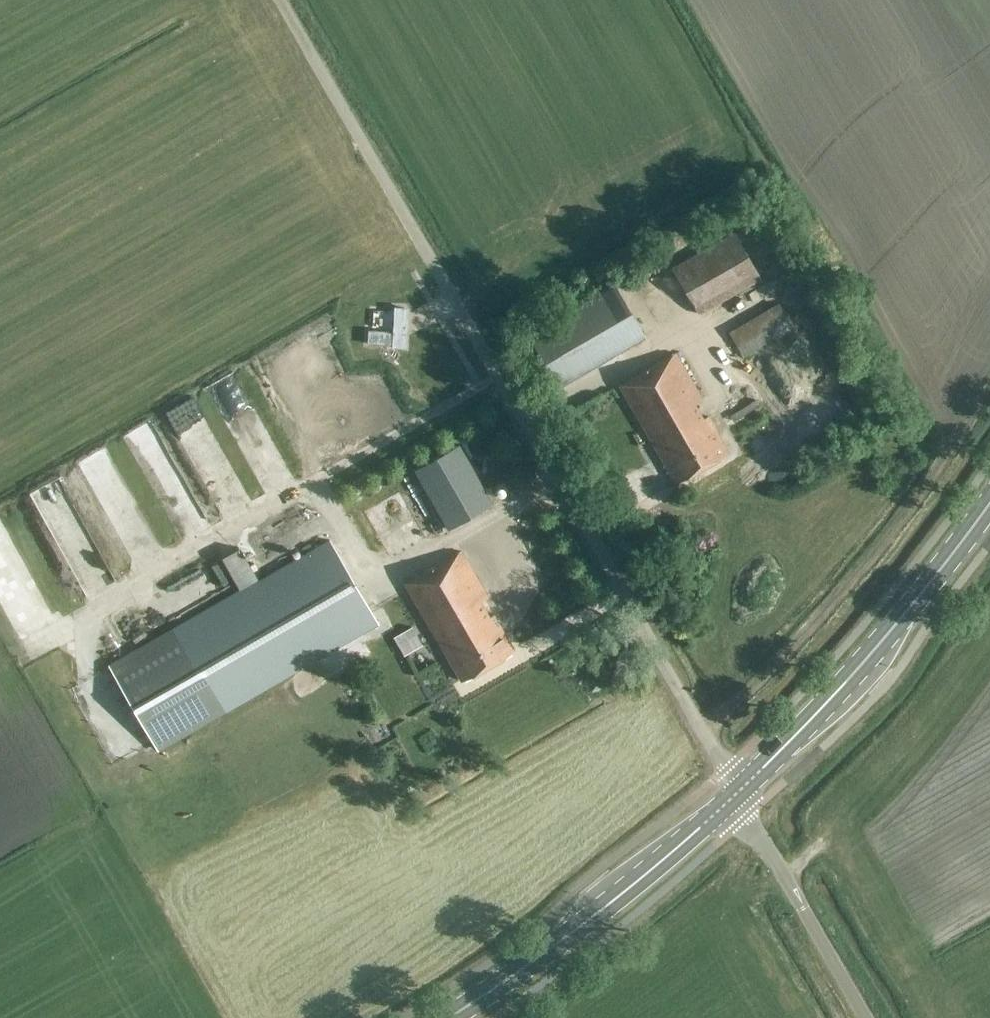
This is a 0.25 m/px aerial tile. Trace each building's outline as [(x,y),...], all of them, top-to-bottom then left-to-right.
[(673,267),(700,314),(760,280),(733,233),(673,267)] [(616,285),(527,334),(556,386),(645,337),(616,285)] [(771,304),(726,338),(736,352),(781,318),(771,304)] [(675,352),(619,384),(674,481),(727,451),(707,415),(703,418),(694,403),(702,398),(675,352)] [(184,398),(160,412),(188,460),(212,446),(184,398)] [(147,502),(177,492),(154,426),(124,437),(147,502)] [(459,445),(415,470),(448,528),(492,503),(459,445)] [(122,489),(120,490),(103,451),(70,467),(85,500),(95,496),(103,512),(128,501),(122,489)] [(58,477),(23,492),(46,546),(81,532),(58,477)] [(398,482),(411,517),(425,512),(413,477),(398,482)] [(290,541),(307,537),(305,527),(288,530),(290,541)] [(108,666),(155,749),(376,623),(329,540),(108,666)] [(461,550),(405,582),(460,680),(513,650),(493,614),(489,616),(480,601),(488,597),(461,550)]
